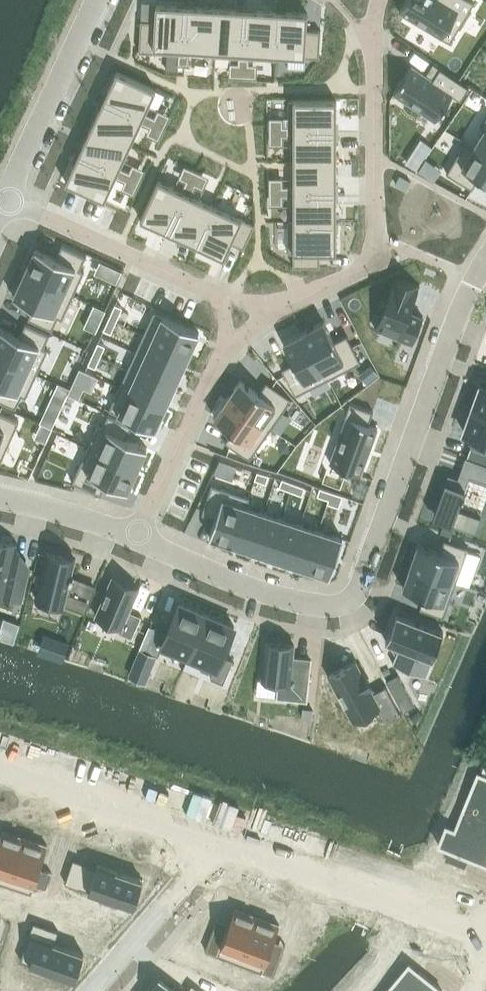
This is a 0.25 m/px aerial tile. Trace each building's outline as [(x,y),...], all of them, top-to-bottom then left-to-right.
[(400,11),(450,42),(474,2),(471,0),(406,0),(400,11)] [(141,20),(139,51),(179,53),(184,54),(187,6),(156,4),(155,21),(141,20)] [(187,6),(184,54),(185,54),(186,49),(213,51),(213,56),(214,56),(217,8),(187,6)] [(217,8),(214,56),(238,57),(244,57),(247,10),(217,8)] [(247,10),(244,57),(250,58),(274,59),(277,11),(247,10)] [(277,11),(274,59),(275,59),(275,54),(319,57),(321,31),(307,30),(308,13),(277,11)] [(179,53),(178,64),(189,65),(190,54),(185,54),(184,54),(179,53)] [(238,57),(238,67),(249,67),(250,58),(244,57),(238,57)] [(412,65),(394,92),(436,120),(453,94),(461,99),(469,87),(440,68),(433,79),(412,65)] [(238,67),(237,77),(249,77),(249,67),(238,67)] [(117,71),(104,99),(143,117),(156,89),(117,71)] [(104,99),(91,126),(130,144),(143,117),(104,99)] [(337,100),(289,100),(289,125),(289,131),(337,131),(337,100)] [(150,114),(145,124),(154,128),(159,118),(150,114)] [(465,141),(485,154),(485,117),(481,125),(485,128),(474,145),(466,140),(465,141)] [(159,118),(154,128),(163,133),(167,122),(159,118)] [(279,125),(269,125),(269,137),(279,137),(279,125)] [(289,125),(279,125),(279,137),(289,137),(289,132),(289,131),(289,125)] [(91,126),(79,153),(118,172),(130,144),(91,126)] [(337,131),(289,131),(289,132),(294,132),(294,161),(337,161),(337,131)] [(446,172),(472,188),(480,176),(485,180),(485,154),(465,141),(446,172)] [(79,153),(65,182),(105,200),(118,172),(79,153)] [(413,154),(407,162),(417,169),(422,161),(413,154)] [(337,161),(294,161),(294,191),(337,191),(337,161)] [(124,168),(120,179),(128,183),(133,173),(124,168)] [(192,168),(188,177),(198,182),(202,173),(192,168)] [(133,173),(128,183),(137,187),(142,177),(133,173)] [(188,177),(184,186),(194,191),(198,182),(188,177)] [(159,180),(140,219),(169,232),(187,193),(159,180)] [(270,185),(269,197),(279,197),(279,186),(270,185)] [(279,186),(279,197),(289,197),(289,186),(279,186)] [(294,220),(289,220),(289,221),(337,221),(337,191),(294,191),(294,220)] [(187,193),(169,232),(196,244),(214,205),(187,193)] [(214,205),(196,244),(224,257),(231,242),(244,248),(255,224),(214,205)] [(337,221),(289,221),(289,252),(294,252),(293,266),(320,266),(320,252),(337,252),(337,221)] [(36,248),(25,272),(73,295),(84,271),(80,269),(86,256),(62,245),(56,258),(36,248)] [(107,278),(116,282),(121,271),(113,267),(107,278)] [(25,272),(13,296),(34,306),(28,318),(52,329),(58,317),(62,319),(73,295),(25,272)] [(395,277),(376,330),(413,343),(423,316),(408,311),(417,285),(395,277)] [(114,308),(109,319),(116,322),(121,311),(114,308)] [(154,312),(144,334),(189,355),(199,332),(154,312)] [(109,319),(104,330),(111,333),(116,322),(109,319)] [(324,320),(304,331),(329,380),(362,363),(347,336),(335,342),(324,320)] [(37,373),(48,349),(44,347),(50,334),(26,323),(20,336),(0,327),(0,356),(37,373)] [(304,331),(284,341),(294,363),(282,369),(297,397),(329,380),(304,331)] [(144,334),(136,352),(181,372),(189,355),(144,334)] [(98,342),(93,353),(100,357),(105,346),(98,342)] [(136,352),(128,369),(173,390),(181,372),(136,352)] [(93,353),(88,364),(95,368),(100,357),(93,353)] [(16,408),(22,395),(26,397),(37,373),(0,356),(0,400),(16,408)] [(128,369),(120,387),(165,407),(173,390),(128,369)] [(240,379),(227,398),(273,430),(293,400),(267,382),(260,393),(240,379)] [(73,383),(68,394),(79,399),(84,388),(73,383)] [(472,408),(485,413),(485,388),(480,385),(472,408)] [(120,387),(109,409),(155,430),(165,407),(120,387)] [(227,398),(214,417),(232,430),(225,440),(252,459),(273,430),(227,398)] [(347,416),(330,462),(361,474),(378,427),(369,424),(373,411),(350,402),(345,416),(347,416)] [(464,430),(475,435),(471,446),(472,446),(485,451),(485,413),(472,408),(464,430)] [(52,428),(58,417),(45,411),(40,422),(41,423),(52,428)] [(8,462),(19,437),(25,424),(10,417),(0,413),(0,458),(8,462)] [(98,425),(88,447),(137,469),(147,448),(126,438),(132,425),(108,415),(103,427),(98,425)] [(41,423),(35,438),(46,442),(52,428),(41,423)] [(468,457),(485,464),(485,451),(472,446),(468,457)] [(88,447),(73,482),(101,494),(107,481),(127,491),(137,469),(88,447)] [(433,516),(437,518),(444,521),(441,531),(451,535),(455,525),(476,532),(481,517),(458,509),(461,499),(463,500),(465,494),(463,494),(470,475),(485,481),(485,464),(468,457),(466,456),(458,477),(448,474),(436,508),(433,516)] [(258,471),(255,479),(267,483),(269,475),(258,471)] [(283,480),(280,487),(291,491),(294,483),(283,480)] [(294,483),(291,491),(303,495),(305,487),(294,483)] [(212,484),(203,513),(216,517),(210,536),(234,544),(246,505),(247,506),(250,497),(225,488),(212,484)] [(320,488),(318,495),(329,499),(332,491),(320,488)] [(329,499),(328,503),(339,506),(343,495),(332,491),(329,499)] [(246,505),(234,544),(252,550),(264,511),(247,506),(246,505)] [(264,511),(252,550),(270,556),(283,517),(264,511)] [(283,517),(270,556),(288,562),(301,523),(283,517)] [(301,523),(288,562),(306,568),(319,529),(301,523)] [(319,529),(306,568),(330,576),(343,537),(319,529)] [(0,590),(0,595),(21,600),(29,567),(13,564),(18,543),(0,539),(0,590)] [(418,544),(411,565),(456,582),(457,581),(471,586),(482,555),(468,550),(469,548),(445,539),(440,552),(418,544)] [(47,552),(36,597),(64,604),(86,613),(96,588),(72,579),(73,574),(72,573),(74,562),(75,558),(64,556),(47,552)] [(411,565),(403,587),(425,595),(420,608),(444,616),(456,582),(411,565)] [(113,577),(96,616),(120,626),(118,631),(132,638),(142,616),(129,610),(138,588),(113,577)] [(149,624),(139,647),(146,650),(159,655),(163,645),(189,656),(207,614),(179,602),(167,632),(156,627),(149,624)] [(397,613),(386,641),(399,646),(393,663),(426,676),(444,631),(397,613)] [(207,614),(189,656),(215,667),(211,678),(223,683),(233,660),(222,655),(235,625),(207,614)] [(0,630),(0,638),(13,642),(19,625),(4,620),(0,630)] [(258,678),(257,695),(277,697),(308,701),(312,661),(292,659),(294,644),(266,641),(262,678),(258,678)] [(356,661),(329,675),(353,719),(378,706),(387,722),(401,715),(386,686),(373,692),(356,661)] [(398,673),(387,679),(404,711),(415,705),(398,673)] [(304,709),(303,718),(312,719),(313,710),(304,709)] [(463,809),(485,819),(485,764),(484,763),(481,772),(478,771),(463,809)] [(439,844),(450,849),(446,857),(465,865),(468,856),(485,863),(485,819),(463,809),(455,829),(446,825),(439,844)] [(9,885),(25,837),(2,829),(0,836),(0,882),(9,885)] [(25,837),(9,885),(31,892),(34,883),(46,887),(52,871),(40,867),(47,844),(25,837)] [(74,858),(66,882),(102,894),(100,899),(117,904),(119,900),(134,905),(143,879),(97,864),(97,866),(74,858)] [(215,924),(206,949),(240,962),(257,915),(235,907),(227,929),(215,924)] [(257,915),(240,962),(274,975),(283,950),(271,946),(280,923),(257,915)] [(34,921),(21,959),(75,978),(84,952),(55,942),(59,930),(34,921)] [(387,990),(442,990),(444,988),(411,963),(387,990)] [(160,978),(150,990),(178,990),(160,978)]
